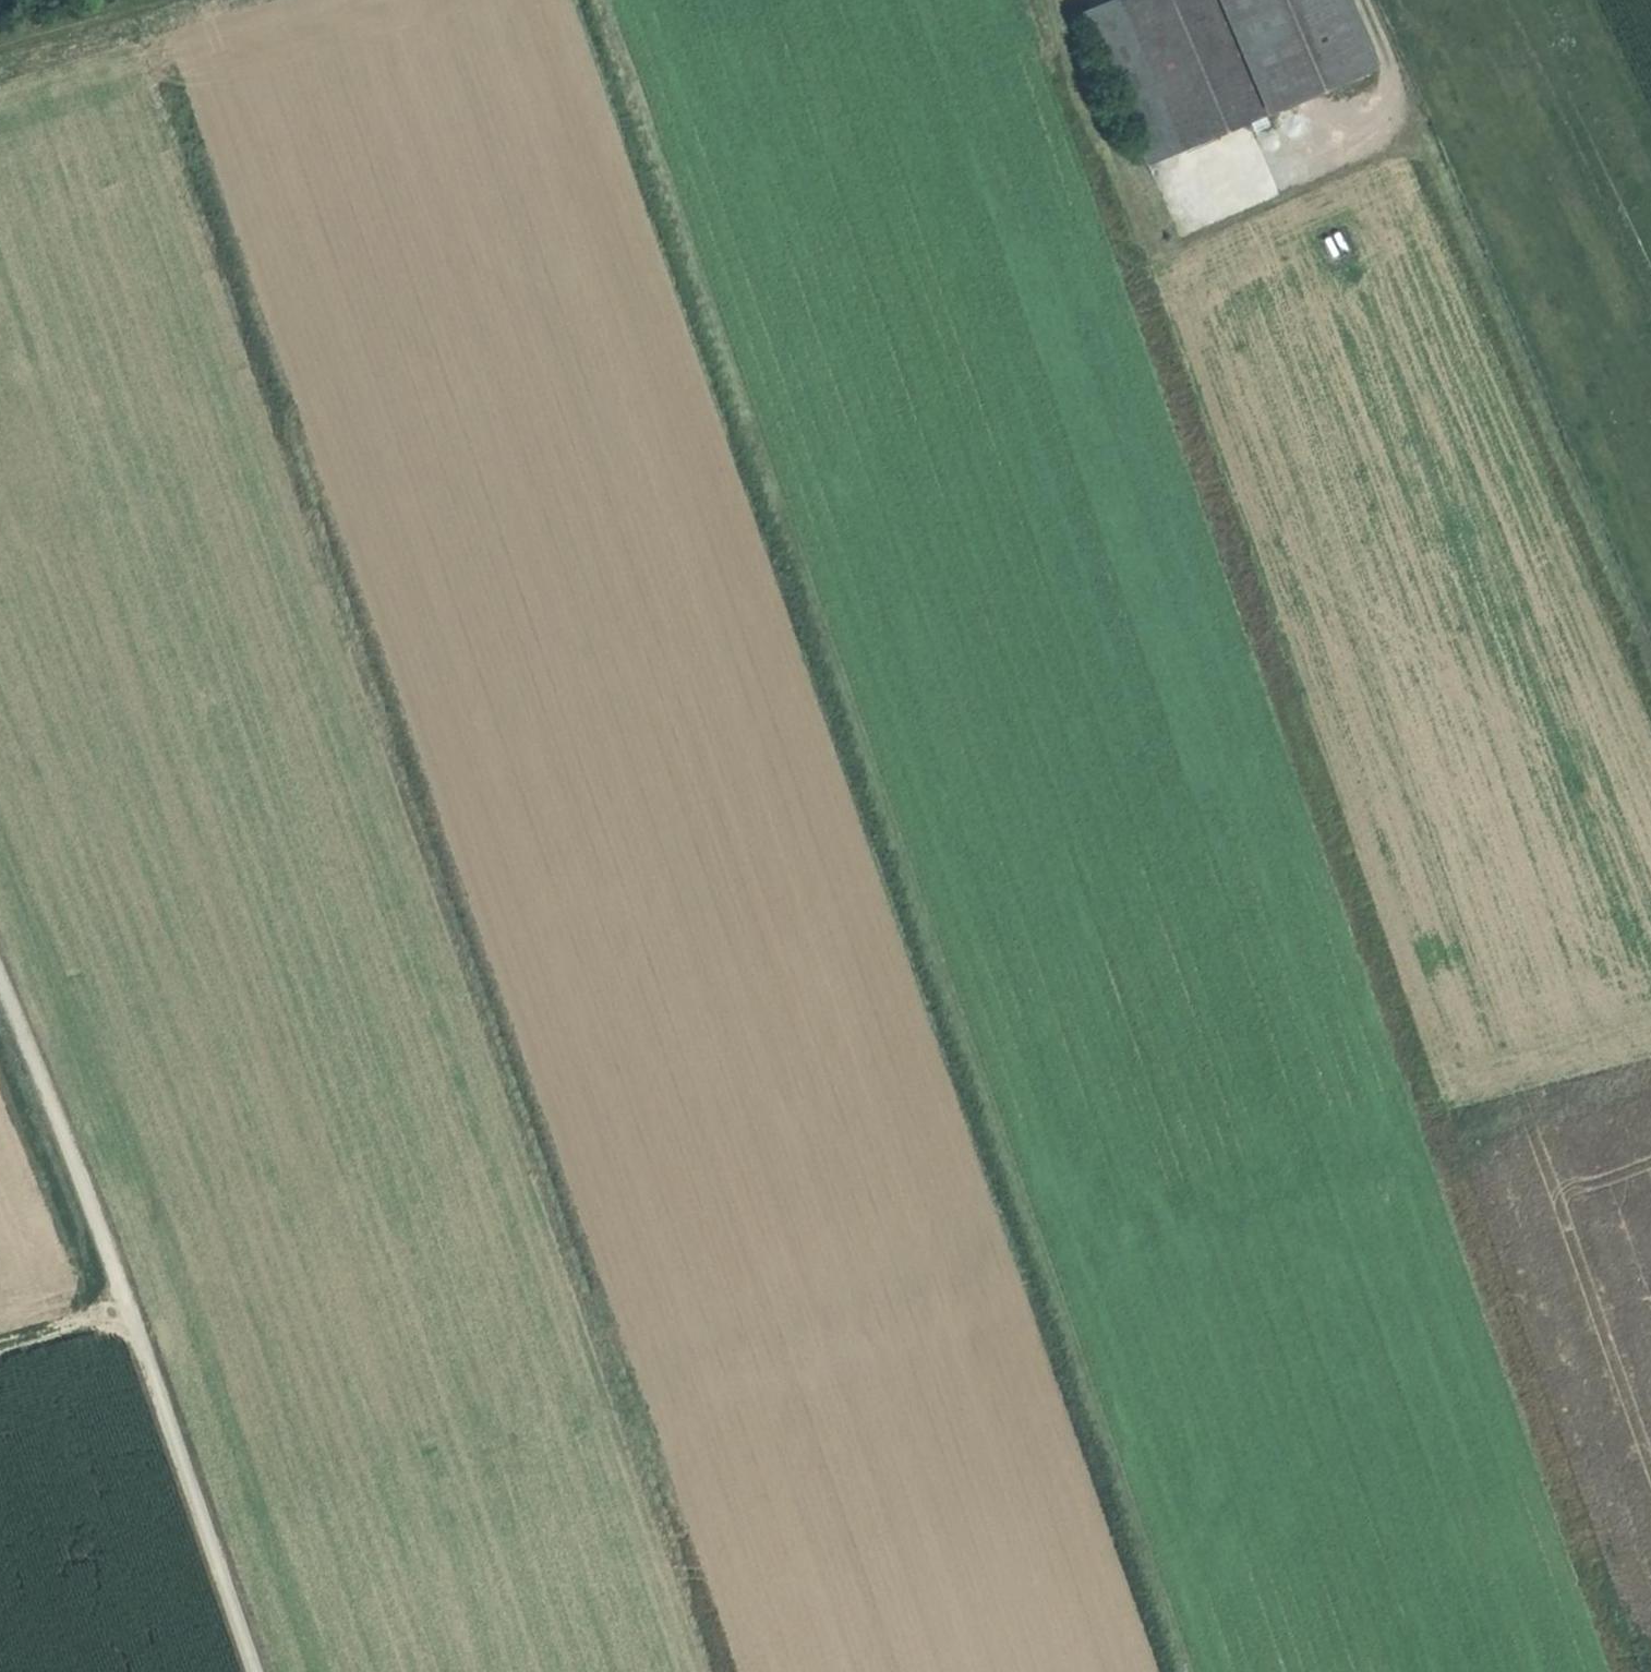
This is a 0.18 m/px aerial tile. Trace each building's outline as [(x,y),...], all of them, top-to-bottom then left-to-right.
[(1301,96),(1259,0),(1113,0),(1084,13),(1151,163),(1301,96)] [(1301,96),(1375,63),(1347,0),(1259,0),(1301,96)]
